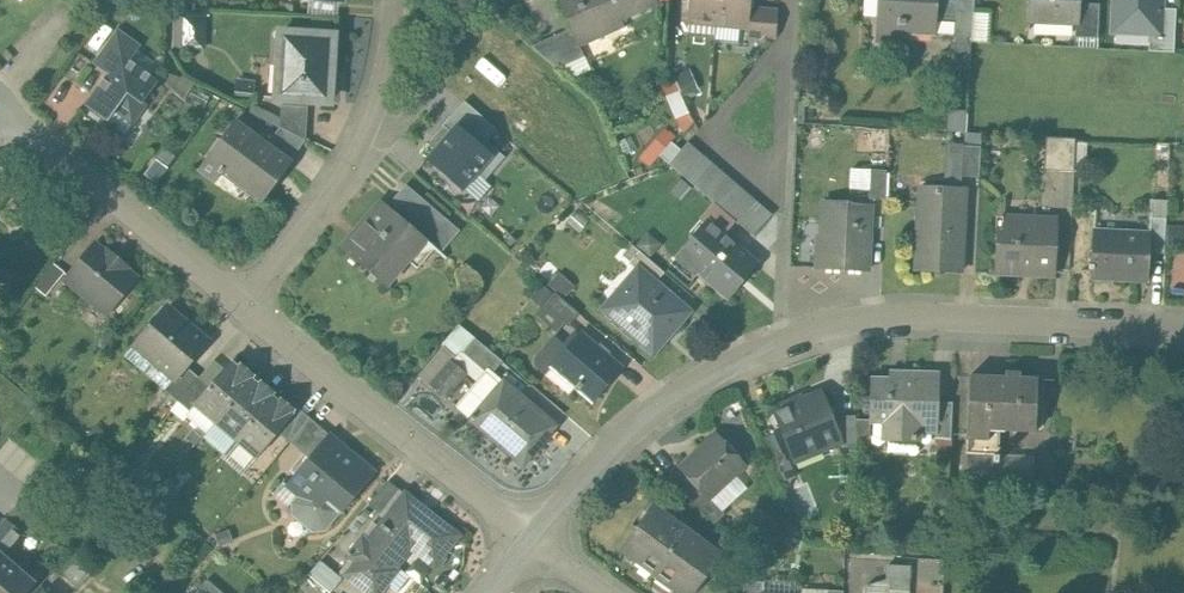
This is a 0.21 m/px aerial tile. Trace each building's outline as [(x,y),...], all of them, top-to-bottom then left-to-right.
[(307,14),(336,16),(337,1),(316,0),(308,0),(307,14)] [(557,0),(570,29),(575,41),(577,40),(579,46),(622,28),(622,20),(658,4),(656,0),(558,0),(557,0)] [(716,23),(718,0),(690,0),(688,21),(716,23)] [(716,23),(748,26),(749,8),(750,0),(718,0),(716,23)] [(928,33),(929,33),(931,33),(933,0),(885,0),(882,41),(907,43),(908,32),(928,33)] [(973,20),(973,19),(974,1),(958,0),(957,0),(954,36),(954,38),(972,39),(973,20)] [(1030,20),(1076,22),(1077,22),(1078,3),(1078,0),(1030,0),(1030,20)] [(1112,31),(1151,32),(1151,52),(1175,53),(1177,10),(1162,9),(1163,0),(1114,0),(1112,31)] [(1100,4),(1078,3),(1077,22),(1076,22),(1075,37),(1098,38),(1100,4)] [(746,38),(772,41),(776,36),(777,11),(749,8),(748,26),(746,38)] [(176,15),(175,45),(208,45),(209,15),(176,15)] [(93,62),(96,65),(109,74),(121,56),(128,61),(140,46),(117,29),(93,62)] [(575,41),(570,29),(531,46),(557,69),(584,57),(579,46),(577,40),(575,41)] [(329,102),(331,71),(331,70),(333,36),(281,33),(277,97),(265,96),(264,97),(264,98),(265,98),(329,102)] [(970,62),(971,48),(972,39),(954,38),(954,41),(951,41),(949,60),(970,62)] [(132,123),(145,105),(142,103),(157,82),(128,61),(121,56),(109,74),(86,105),(108,121),(115,110),(132,123)] [(695,123),(684,93),(699,88),(693,72),(664,83),(681,128),(695,123)] [(188,99),(195,103),(204,107),(209,96),(194,88),(188,99)] [(280,127),(305,139),(308,106),(281,105),(281,106),(280,127)] [(951,110),(949,129),(968,131),(970,111),(951,110)] [(288,164),(265,147),(233,123),(200,167),(216,180),(225,170),(265,199),(290,165),(288,164)] [(493,156),(456,125),(426,160),(463,191),(493,156)] [(265,147),(288,164),(305,139),(280,127),(265,147)] [(1075,139),(1073,138),(1046,137),(1045,168),(1045,170),(1073,171),(1074,170),(1075,140),(1075,139)] [(669,164),(671,160),(672,160),(680,150),(671,142),(659,156),(669,164)] [(772,214),(739,186),(687,142),(669,164),(753,236),(772,214)] [(963,145),(945,143),(943,175),(961,176),(963,145)] [(979,178),(981,147),(963,145),(961,176),(979,178)] [(886,170),(880,170),(870,170),(869,199),(883,200),(884,200),(885,198),(886,170)] [(396,197),(413,211),(413,212),(430,226),(440,214),(406,185),(396,197)] [(920,186),(919,201),(916,269),(960,272),(964,190),(964,188),(920,186)] [(1149,200),(1148,217),(1166,217),(1167,201),(1149,200)] [(848,203),(834,202),(823,202),(820,269),(866,271),(867,271),(870,209),(848,208),(848,203)] [(381,204),(382,205),(345,248),(344,248),(343,248),(342,249),(384,284),(385,283),(383,281),(404,256),(408,260),(426,241),(382,203),(381,204)] [(707,221),(717,230),(723,236),(736,221),(714,203),(700,219),(705,223),(707,221)] [(1054,276),(1056,230),(1057,219),(1004,216),(1002,239),(997,239),(996,240),(995,272),(995,273),(996,273),(1054,276)] [(1148,252),(1164,253),(1166,217),(1148,217),(1148,234),(1149,234),(1148,252)] [(707,222),(703,226),(702,226),(675,258),(696,275),(699,272),(729,297),(756,265),(707,222)] [(1149,234),(1148,234),(1094,231),(1092,265),(1089,265),(1089,270),(1092,270),(1092,277),(1147,280),(1148,252),(1149,234)] [(96,301),(103,307),(104,307),(109,311),(136,279),(124,269),(126,266),(108,251),(106,254),(94,244),(67,277),(80,288),(79,290),(94,303),(96,301)] [(664,273),(645,257),(645,256),(632,245),(623,256),(630,262),(629,263),(637,270),(639,269),(655,283),(664,273)] [(49,293),(51,291),(60,279),(49,270),(38,285),(49,293)] [(559,270),(548,282),(564,298),(576,286),(559,270)] [(653,351),(672,330),(672,329),(687,311),(639,270),(624,287),(629,291),(609,314),(653,351)] [(545,306),(565,323),(568,326),(578,313),(555,293),(545,306)] [(207,341),(168,308),(126,356),(164,389),(174,378),(175,379),(186,366),(207,341)] [(592,401),(601,391),(620,368),(580,334),(552,367),(576,387),(574,390),(577,391),(579,389),(592,401)] [(490,376),(493,372),(502,361),(475,338),(463,353),(490,376)] [(195,405),(216,422),(253,379),(232,361),(210,387),(195,405)] [(466,374),(451,361),(450,361),(430,385),(446,398),(466,374)] [(174,378),(164,389),(178,400),(198,377),(186,366),(175,379),(174,378)] [(999,430),(1035,432),(1037,379),(1020,378),(1020,373),(1006,372),(1005,377),(970,375),(966,453),(998,455),(999,430)] [(885,421),(884,439),(917,441),(917,431),(937,431),(938,402),(939,374),(904,373),(904,381),(871,380),(870,419),(870,420),(885,421)] [(198,377),(178,400),(190,410),(195,405),(210,387),(198,377)] [(216,422),(236,439),(273,396),(253,379),(216,422)] [(504,382),(497,390),(471,420),(523,463),(555,425),(504,382)] [(833,417),(821,392),(792,404),(791,401),(772,408),(791,455),(819,444),(822,449),(842,441),(833,417)] [(290,416),(292,413),(273,396),(236,439),(256,457),(278,432),(291,417),(290,416)] [(936,438),(951,438),(952,402),(938,402),(937,431),(936,438)] [(290,416),(291,417),(278,432),(289,441),(310,418),(297,407),(292,413),(290,416)] [(839,417),(833,417),(842,441),(843,446),(857,445),(856,438),(855,419),(855,415),(839,417)] [(329,434),(310,418),(289,441),(309,458),(329,434)] [(855,419),(856,438),(868,437),(870,420),(870,419),(855,419)] [(343,510),(375,473),(329,434),(309,458),(286,485),(299,495),(292,503),(293,515),(312,531),(324,530),(340,511),(341,510),(342,511),(343,510)] [(716,435),(698,452),(697,452),(680,468),(708,497),(743,465),(716,435)] [(976,479),(1032,482),(1034,456),(998,455),(966,453),(965,484),(976,484),(976,479)] [(388,481),(385,484),(384,484),(369,503),(382,514),(400,490),(388,481)] [(725,514),(718,507),(709,497),(708,497),(703,492),(693,502),(713,524),(714,524),(725,514)] [(434,565),(458,535),(405,494),(367,542),(396,564),(410,546),(434,565)] [(25,537),(32,529),(47,512),(27,495),(6,520),(21,532),(21,534),(25,537)] [(704,579),(721,555),(716,550),(653,504),(619,550),(678,592),(694,592),(704,579)] [(2,525),(1,525),(0,527),(0,592),(26,592),(35,583),(2,555),(21,533),(6,520),(2,525)] [(350,559),(341,571),(369,592),(378,592),(399,567),(396,564),(367,542),(360,537),(346,555),(350,559)] [(73,550),(68,556),(56,570),(74,586),(91,566),(73,550)] [(330,592),(333,590),(341,579),(320,561),(308,575),(330,592)] [(207,580),(196,592),(223,592),(207,580)] [(743,592),(763,592),(763,584),(763,582),(743,581),(743,592)]
